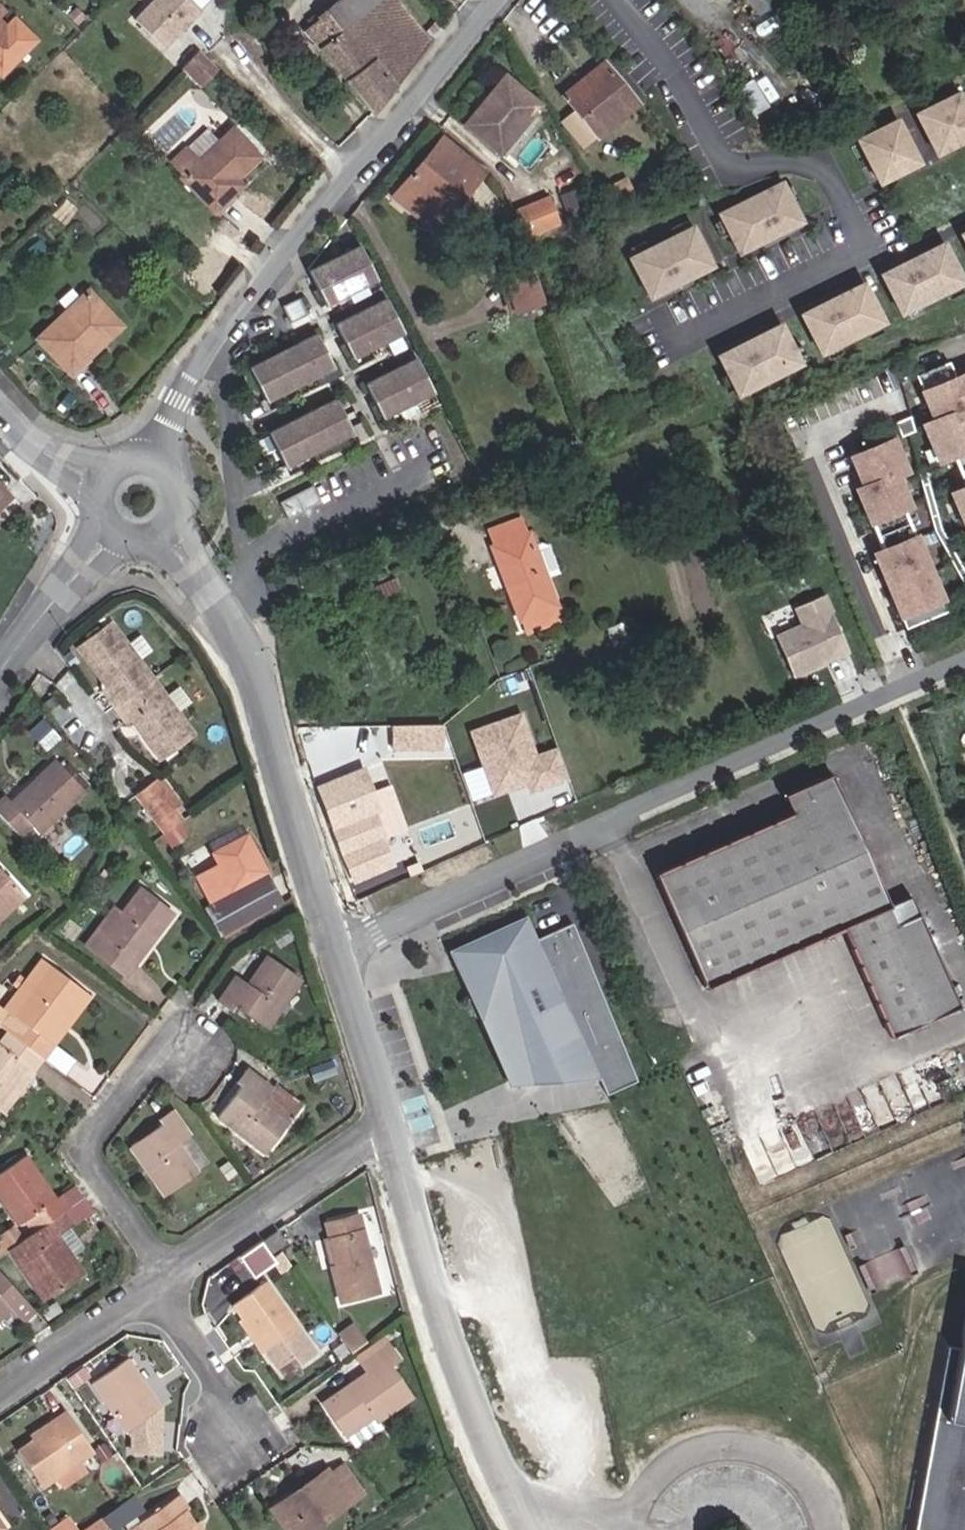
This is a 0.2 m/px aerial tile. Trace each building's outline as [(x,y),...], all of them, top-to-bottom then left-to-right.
[(198,12),(185,0),(153,0),(131,23),(162,51),(198,12)] [(371,12),(386,0),(340,0),(302,30),(372,115),(381,105),(414,62),(371,12)] [(425,31),(399,0),(386,0),(371,12),(414,62),(432,39),(425,31)] [(432,39),(441,29),(434,20),(425,31),(432,39)] [(12,33),(0,22),(0,46),(12,33)] [(199,85),(215,68),(196,51),(180,68),(199,85)] [(598,137),(636,106),(601,62),(584,74),(587,80),(565,97),(598,137)] [(737,87),(751,112),(778,97),(764,71),(737,87)] [(462,125),(498,154),(539,104),(503,74),(462,125)] [(917,115),(936,155),(964,141),(964,104),(960,94),(917,115)] [(897,121),(857,142),(879,184),(919,164),(897,121)] [(235,177),(258,156),(231,128),(214,144),(201,130),(171,160),(183,173),(180,177),(211,211),(241,184),(235,177)] [(442,222),(485,170),(440,133),(397,184),(442,222)] [(781,186),(717,217),(737,256),(760,246),(757,239),(776,230),(778,235),(801,225),(781,186)] [(511,211),(522,237),(556,224),(546,197),(511,211)] [(691,231),(627,263),(647,302),(669,292),(667,285),(686,276),(688,281),(711,271),(691,231)] [(324,305),(376,279),(358,245),(307,270),(324,305)] [(904,267),(881,278),(900,317),(964,286),(946,246),(923,257),(925,263),(907,273),(904,267)] [(513,313),(543,302),(527,259),(499,270),(513,313)] [(823,308),(801,319),(820,358),(883,326),(864,286),(842,298),(844,304),(825,314),(823,308)] [(35,339),(68,374),(120,325),(86,289),(35,339)] [(351,358),(402,332),(385,298),(333,324),(351,358)] [(739,350),(717,360),(736,400),(799,369),(781,329),(759,341),(761,347),(742,355),(739,350)] [(264,402),(332,368),(315,333),(247,367),(264,402)] [(381,418),(432,392),(415,357),(364,383),(381,418)] [(937,462),(964,451),(964,368),(919,386),(931,416),(921,420),(937,462)] [(284,467),(352,433),(334,398),(266,432),(284,467)] [(902,475),(912,471),(897,433),(848,451),(860,482),(854,484),(869,524),(914,506),(902,475)] [(949,488),(964,530),(964,482),(949,488)] [(320,502),(312,486),(279,503),(287,519),(320,502)] [(9,497),(0,487),(0,506),(9,497)] [(950,610),(920,531),(873,549),(903,628),(950,610)] [(554,608),(557,606),(546,576),(560,571),(550,545),(542,543),(534,545),(529,532),(488,546),(516,622),(519,621),(525,634),(559,623),(554,608)] [(800,621),(775,632),(795,677),(853,652),(826,591),(793,605),(800,621)] [(163,771),(197,747),(119,634),(85,658),(114,700),(110,702),(130,732),(134,729),(163,771)] [(504,745),(528,736),(520,716),(497,724),(504,745)] [(43,747),(54,737),(37,718),(26,728),(43,747)] [(85,791),(55,759),(10,802),(5,795),(0,800),(0,816),(18,837),(30,826),(38,834),(85,791)] [(382,812),(380,812),(364,769),(318,786),(353,881),(394,867),(392,859),(398,856),(382,812)] [(930,996),(898,924),(877,879),(830,773),(782,795),(791,812),(654,874),(706,990),(844,928),(891,1036),(960,1008),(952,987),(930,996)] [(175,820),(172,814),(160,798),(156,793),(138,807),(157,833),(175,820)] [(172,814),(179,809),(167,793),(160,798),(172,814)] [(205,843),(211,853),(246,834),(239,824),(205,843)] [(171,848),(187,839),(180,825),(164,836),(171,848)] [(211,903),(266,874),(246,834),(211,853),(218,865),(197,877),(211,903)] [(25,896),(0,869),(0,919),(25,896)] [(207,909),(220,934),(281,902),(268,877),(207,909)] [(83,944),(125,976),(173,913),(139,888),(119,913),(112,906),(83,944)] [(930,996),(952,987),(919,915),(898,924),(930,996)] [(500,1044),(515,1070),(517,1074),(581,1050),(593,1082),(600,1080),(606,1096),(638,1084),(579,924),(542,937),(535,918),(455,948),(462,968),(468,982),(472,982),(500,1003),(500,1044)] [(232,1004),(267,1028),(302,979),(267,954),(246,984),(234,976),(215,1002),(227,1010),(232,1004)] [(3,1009),(13,1017),(51,965),(42,958),(3,1009)] [(45,1042),(84,991),(51,965),(13,1017),(3,1009),(0,1007),(0,1028),(6,1033),(43,1060),(52,1047),(45,1042)] [(45,1042),(52,1047),(91,995),(84,991),(45,1042)] [(4,1114),(43,1060),(6,1033),(0,1042),(0,1111),(4,1114)] [(264,1154),(290,1122),(261,1099),(271,1087),(246,1068),(235,1082),(241,1086),(216,1118),(264,1154)] [(290,1122),(302,1106),(273,1084),(271,1087),(261,1099),(290,1122)] [(163,1197),(197,1173),(176,1145),(189,1135),(170,1109),(157,1118),(160,1123),(128,1147),(163,1197)] [(54,1200),(24,1155),(0,1172),(0,1200),(17,1225),(23,1221),(31,1232),(62,1212),(69,1208),(60,1195),(54,1200)] [(42,1302),(82,1275),(55,1236),(71,1225),(62,1212),(31,1232),(7,1249),(42,1302)] [(831,1213),(778,1233),(814,1326),(867,1305),(831,1213)] [(339,1303),(378,1293),(359,1215),(325,1224),(329,1240),(336,1270),(331,1271),(339,1303)] [(271,1253),(286,1243),(277,1230),(262,1240),(271,1253)] [(383,1290),(393,1288),(381,1237),(370,1239),(383,1290)] [(331,1271),(336,1270),(329,1240),(323,1241),(331,1271)] [(275,1263),(272,1258),(261,1242),(238,1257),(253,1278),(275,1263)] [(871,1290),(914,1271),(903,1245),(859,1263),(871,1290)] [(289,1265),(280,1253),(272,1258),(275,1263),(281,1271),(289,1265)] [(34,1311),(0,1274),(0,1319),(10,1310),(22,1323),(34,1311)] [(314,1355),(265,1282),(231,1306),(276,1369),(292,1358),(297,1367),(314,1355)] [(961,1348),(947,1346),(914,1529),(921,1529),(964,1529),(964,1323),(961,1348)] [(363,1346),(351,1329),(338,1338),(349,1355),(363,1346)] [(398,1360),(383,1339),(355,1358),(369,1378),(364,1381),(367,1385),(357,1392),(350,1383),(321,1403),(358,1456),(386,1436),(376,1422),(411,1398),(389,1366),(398,1360)] [(158,1455),(159,1407),(126,1359),(90,1383),(123,1432),(128,1429),(132,1434),(132,1454),(158,1455)] [(93,1454),(64,1412),(27,1437),(30,1441),(16,1451),(41,1488),(54,1479),(80,1462),(93,1454)] [(54,1479),(62,1489),(87,1473),(80,1462),(54,1479)] [(363,1496),(342,1465),(329,1474),(326,1469),(293,1492),(296,1495),(271,1512),(284,1529),(313,1529),(363,1496)] [(103,1511),(111,1527),(144,1511),(137,1495),(103,1511)] [(185,1512),(187,1510),(178,1495),(126,1529),(197,1529),(185,1512)] [(65,1516),(58,1521),(64,1529),(74,1529),(65,1516)] [(58,1521),(45,1529),(64,1529),(58,1521)]
